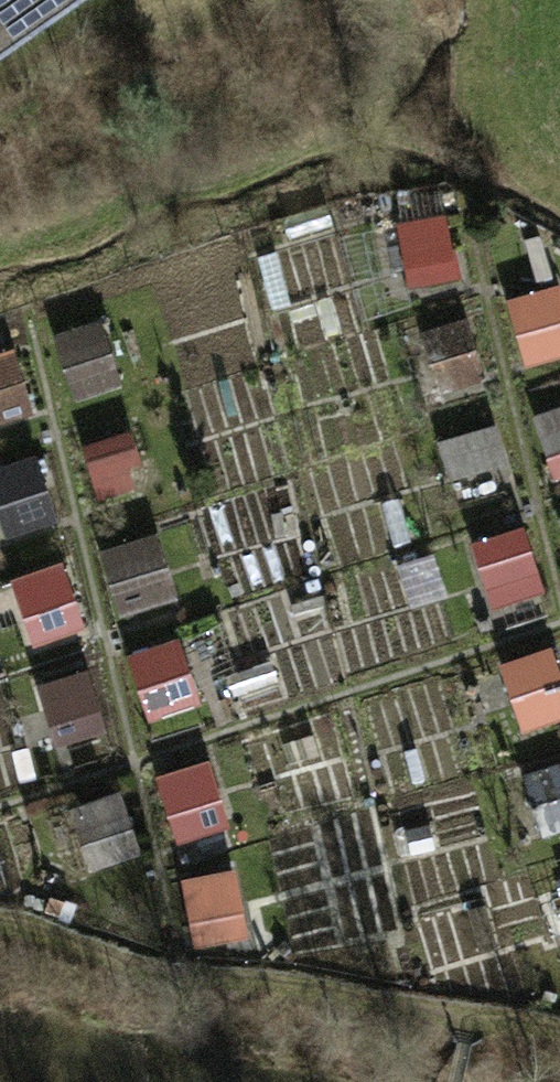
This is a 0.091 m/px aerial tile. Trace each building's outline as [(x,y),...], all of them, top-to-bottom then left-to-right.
[(101,0),(0,0),(0,63),(101,0)] [(461,287),(455,220),(401,226),(407,292),(461,287)] [(559,359),(559,286),(507,299),(524,368),(559,359)] [(421,331),(435,395),(486,383),(472,319),(421,331)] [(70,395),(120,385),(105,321),(56,331),(70,395)] [(37,413),(17,347),(0,352),(0,424),(37,413)] [(534,409),(549,477),(559,475),(559,403),(534,409)] [(446,482),(506,475),(500,429),(440,437),(446,482)] [(80,449),(96,496),(148,478),(133,431),(80,449)] [(60,524),(39,456),(0,468),(0,527),(4,540),(60,524)] [(468,547),(494,611),(548,589),(523,525),(468,547)] [(119,617),(179,600),(160,534),(100,551),(119,617)] [(7,580),(30,651),(91,632),(68,560),(7,580)] [(128,652),(145,723),(204,709),(187,638),(128,652)] [(559,722),(559,661),(555,647),(498,667),(522,736),(559,722)] [(52,744),(106,733),(93,672),(39,683),(52,744)] [(173,838),(229,822),(210,758),(154,774),(173,838)] [(546,831),(559,828),(559,764),(530,772),(546,831)] [(98,863),(136,853),(120,796),(83,806),(98,863)] [(186,873),(190,948),(248,946),(244,870),(186,873)]
